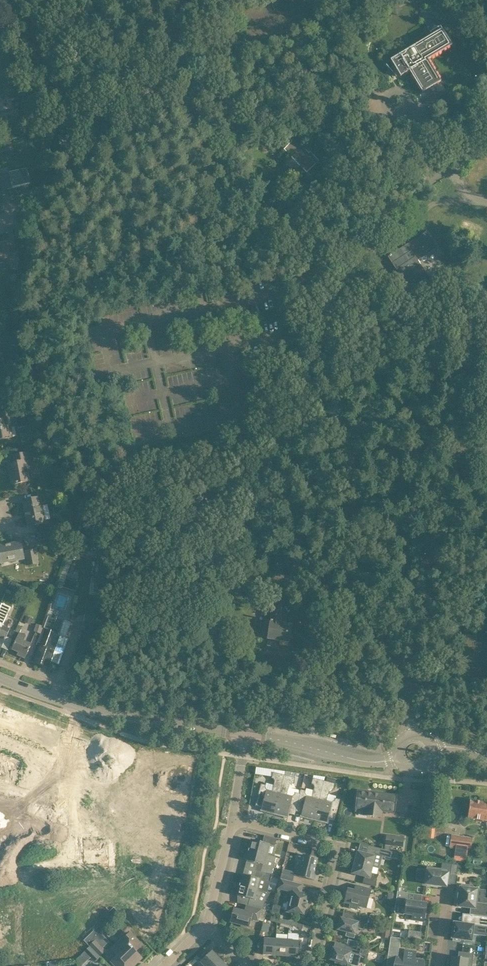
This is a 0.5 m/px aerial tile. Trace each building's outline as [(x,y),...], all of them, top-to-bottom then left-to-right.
[(441,19),(427,27),(432,35),(390,60),(400,76),(409,71),(422,92),(441,81),(428,60),(452,45),(440,26),(444,24),(441,19)] [(12,41),(11,31),(0,32),(0,42),(12,41)] [(46,129),(42,147),(51,150),(55,132),(46,129)] [(284,150),(305,171),(305,170),(316,159),(318,161),(319,161),(306,148),(308,146),(296,134),(289,140),(292,142),(284,150)] [(9,173),(5,174),(1,155),(0,155),(0,192),(1,196),(14,193),(12,188),(30,184),(27,169),(9,173)] [(431,282),(417,260),(436,248),(426,232),(407,245),(388,257),(396,269),(391,273),(396,279),(401,276),(417,300),(435,288),(435,287),(446,280),(442,274),(431,282)] [(8,264),(11,269),(17,271),(19,266),(20,258),(19,251),(10,253),(9,246),(1,248),(2,250),(0,250),(0,266),(8,264)] [(18,280),(18,277),(17,274),(13,274),(11,275),(10,279),(12,281),(15,282),(18,280)] [(0,345),(0,346),(2,353),(11,351),(11,343),(0,345)] [(16,418),(16,421),(14,421),(12,411),(0,413),(1,420),(0,420),(0,440),(13,437),(11,426),(14,425),(14,424),(17,423),(17,428),(27,427),(26,419),(20,407),(11,408),(11,409),(14,408),(16,418)] [(26,453),(23,453),(13,455),(15,463),(8,464),(11,485),(29,482),(27,468),(29,468),(26,453)] [(46,491),(47,499),(63,496),(61,488),(46,491)] [(40,497),(33,499),(23,501),(29,527),(46,523),(40,497)] [(56,537),(54,523),(46,525),(48,538),(56,537)] [(77,544),(87,545),(87,540),(85,540),(85,537),(77,536),(77,544)] [(1,563),(24,558),(23,557),(27,557),(29,565),(37,563),(37,559),(35,549),(26,551),(26,552),(22,553),(20,542),(0,546),(0,560),(1,563)] [(239,579),(248,588),(261,575),(253,566),(239,579)] [(75,590),(78,580),(66,577),(64,586),(75,590)] [(12,582),(10,587),(19,591),(21,586),(12,582)] [(20,591),(31,595),(33,590),(22,585),(20,591)] [(2,648),(6,640),(8,634),(7,634),(10,629),(3,625),(10,607),(2,603),(0,607),(0,648),(2,648)] [(268,638),(268,639),(290,642),(292,625),(280,623),(281,607),(272,607),(270,621),(269,621),(269,622),(264,621),(262,637),(268,638)] [(93,637),(94,615),(83,614),(82,637),(93,637)] [(40,653),(36,663),(48,668),(50,661),(51,660),(58,663),(61,654),(60,654),(64,643),(58,641),(61,634),(59,634),(64,622),(48,616),(38,642),(43,644),(40,653)] [(36,624),(33,631),(41,634),(43,627),(36,624)] [(20,634),(15,644),(12,650),(19,653),(18,655),(26,659),(32,644),(24,641),(26,637),(20,634)] [(165,761),(161,779),(168,780),(166,791),(162,807),(165,808),(180,812),(180,811),(184,795),(191,767),(165,761)] [(266,787),(266,785),(261,784),(256,805),(266,808),(265,812),(274,814),(284,775),(273,772),(272,778),(273,779),(275,781),(272,791),(267,789),(266,787)] [(289,814),(295,815),(301,790),(300,794),(295,792),(295,794),(292,796),(287,795),(290,785),(292,783),(294,784),(295,778),(284,775),(274,814),(288,818),(289,814)] [(314,820),(324,781),(313,778),(311,784),(313,784),(314,787),(312,797),(307,795),(305,793),(306,791),(301,790),(295,815),(296,811),(306,814),(304,818),(314,820)] [(335,821),(340,800),(335,798),(335,800),(332,802),(327,800),(329,791),(332,789),(333,790),(335,784),(326,781),(324,781),(314,820),(323,823),(324,819),(335,821)] [(355,808),(364,809),(364,815),(382,817),(383,812),(395,813),(397,795),(357,790),(355,808)] [(486,821),(486,802),(470,800),(468,818),(486,821)] [(165,808),(163,819),(180,823),(183,812),(180,811),(180,812),(165,808)] [(163,819),(160,829),(178,833),(180,823),(163,819)] [(424,837),(434,838),(435,827),(425,826),(424,837)] [(160,829),(158,840),(175,844),(178,833),(160,829)] [(251,839),(248,850),(266,854),(269,844),(275,845),(277,838),(265,835),(263,842),(251,839)] [(467,849),(470,850),(472,838),(452,835),(450,847),(456,848),(467,849)] [(395,837),(394,846),(403,847),(404,838),(395,837)] [(158,840),(155,851),(173,855),(175,844),(158,840)] [(357,852),(355,862),(372,867),(376,854),(390,858),(392,851),(371,846),(369,855),(357,852)] [(257,863),(255,870),(267,873),(271,874),(276,857),(266,854),(248,850),(246,860),(257,863)] [(296,875),(314,880),(316,872),(314,871),(317,858),(303,855),(300,867),(299,867),(296,875)] [(372,867),(355,862),(352,873),(364,876),(363,883),(375,887),(378,875),(371,873),(372,867)] [(425,884),(446,887),(449,870),(427,867),(425,884)] [(283,869),(280,879),(292,882),(295,872),(283,869)] [(242,874),(239,885),(257,889),(260,879),(265,880),(267,873),(255,870),(254,877),(242,874)] [(147,876),(144,888),(166,893),(168,886),(165,886),(167,880),(147,876)] [(292,882),(280,879),(278,888),(292,891),(287,911),(299,914),(299,912),(305,914),(310,895),(300,893),(302,884),(292,882)] [(257,889),(239,885),(237,885),(235,893),(237,893),(237,895),(255,900),(257,889)] [(457,907),(470,908),(470,914),(486,917),(486,898),(484,897),(485,891),(478,890),(478,889),(469,888),(470,886),(462,885),(461,887),(460,887),(459,894),(458,894),(458,899),(457,907)] [(350,907),(357,909),(358,906),(366,908),(371,889),(368,888),(359,886),(357,891),(348,889),(344,902),(351,904),(350,907)] [(144,888),(141,899),(161,904),(162,900),(164,900),(166,893),(144,888)] [(397,891),(394,912),(395,913),(396,906),(405,908),(404,914),(412,915),(411,920),(424,922),(427,903),(409,901),(410,893),(397,891)] [(141,899),(139,911),(160,916),(162,909),(160,909),(161,904),(141,899)] [(257,900),(255,908),(261,909),(263,910),(265,902),(257,900)] [(230,922),(241,925),(241,926),(247,927),(247,926),(249,927),(251,919),(258,921),(261,909),(255,908),(246,905),(244,911),(233,908),(230,922)] [(139,911),(136,923),(155,928),(156,923),(159,923),(160,916),(139,911)] [(452,938),(453,939),(453,941),(459,942),(460,939),(472,941),(472,934),(486,936),(486,917),(470,914),(468,924),(454,922),(452,938)] [(338,918),(336,925),(338,926),(337,930),(347,932),(346,936),(354,939),(355,934),(357,928),(361,929),(363,930),(365,924),(367,925),(369,919),(364,917),(354,915),(353,921),(340,918),(340,919),(338,918)] [(279,918),(278,923),(281,923),(280,926),(289,928),(289,925),(291,921),(279,918)] [(389,932),(390,925),(383,924),(382,931),(389,932)] [(96,928),(84,940),(90,945),(100,956),(106,951),(103,947),(109,941),(96,928)] [(117,965),(132,965),(135,964),(133,963),(136,960),(136,955),(134,953),(141,946),(135,938),(129,933),(114,947),(120,953),(112,961),(117,965)] [(388,953),(398,954),(400,938),(391,937),(388,953)] [(263,954),(275,955),(276,939),(264,938),(263,954)] [(275,955),(286,956),(287,940),(276,939),(275,955)] [(287,940),(286,956),(298,957),(299,941),(287,940)] [(330,960),(336,961),(334,965),(335,965),(345,965),(345,964),(348,964),(357,965),(358,965),(360,955),(383,961),(384,955),(357,948),(356,947),(346,945),(345,951),(333,948),(330,960)] [(84,952),(89,957),(95,962),(100,957),(94,951),(89,946),(84,952)] [(204,965),(213,965),(220,959),(212,950),(200,962),(204,965)] [(451,965),(472,965),(474,954),(459,952),(458,958),(452,957),(451,965)] [(424,960),(397,957),(396,965),(423,965),(424,960)]
